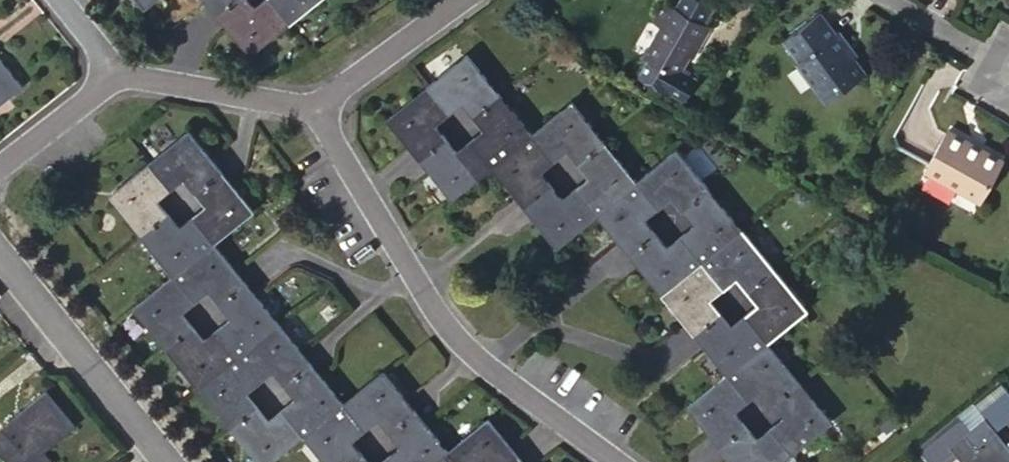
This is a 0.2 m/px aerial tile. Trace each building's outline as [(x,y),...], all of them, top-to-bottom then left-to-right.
[(287,19),(272,0),(267,0),(232,28),(249,49),(287,19)] [(287,19),(310,0),(272,0),(287,19)] [(650,17),(660,22),(657,29),(639,60),(628,83),(677,107),(688,84),(673,77),(684,55),(687,49),(692,51),(705,28),(696,24),(706,5),(697,0),(674,0),(669,9),(659,2),(650,17)] [(839,49),(844,44),(832,30),(828,33),(812,12),(776,41),(793,61),(789,63),(809,89),(814,85),(826,99),(859,73),(846,56),(839,49)] [(660,22),(650,17),(647,23),(657,29),(660,22)] [(851,53),(844,44),(839,49),(846,56),(851,53)] [(688,58),(692,51),(687,49),(684,55),(688,58)] [(445,110),(460,96),(484,78),(466,57),(427,89),(445,110)] [(0,61),(0,101),(20,86),(0,61)] [(814,85),(809,89),(820,103),(826,99),(814,85)] [(408,139),(445,110),(427,89),(391,118),(408,139)] [(533,133),(535,136),(551,157),(566,145),(588,127),(572,107),(548,125),(546,122),(533,133)] [(510,111),(471,142),(492,166),(506,155),(504,152),(517,142),(515,141),(527,132),(510,111)] [(964,141),(943,129),(921,169),(976,199),(998,159),(976,147),(974,152),(962,145),(964,141)] [(189,134),(151,166),(167,185),(205,155),(189,134)] [(522,148),(538,167),(551,157),(535,136),(522,148)] [(492,166),(471,142),(435,172),(452,193),(476,174),(479,177),(492,166)] [(497,167),(514,186),(538,167),(522,148),(497,167)] [(674,154),(639,183),(655,202),(671,190),(691,174),(674,154)] [(620,187),(630,179),(615,160),(577,189),(593,209),(620,187)] [(130,216),(151,198),(167,185),(151,166),(114,196),(130,216)] [(626,194),(641,213),(655,202),(639,183),(636,179),(634,176),(630,179),(620,187),(626,194)] [(247,209),(231,188),(194,217),(210,238),(247,209)] [(577,189),(564,201),(580,220),(593,209),(577,189)] [(601,213),(617,233),(641,213),(626,194),(601,213)] [(580,220),(564,201),(540,219),(556,239),(580,220)] [(682,236),(702,260),(715,250),(713,246),(736,228),(718,207),(682,236)] [(210,238),(194,217),(177,231),(156,248),(172,269),(210,238)] [(715,250),(702,260),(721,285),(738,272),(758,256),(741,235),(717,253),(715,250)] [(685,268),(688,271),(702,260),(682,236),(644,266),(661,287),(685,268)] [(192,298),(230,268),(213,248),(176,278),(192,298)] [(702,260),(688,271),(690,275),(708,296),(721,285),(702,260)] [(708,296),(690,275),(666,293),(683,314),(708,296)] [(179,308),(192,298),(176,278),(163,288),(179,308)] [(155,328),(175,311),(179,308),(163,288),(139,307),(155,328)] [(767,341),(781,330),(779,326),(801,309),(784,288),(748,317),(767,341)] [(233,320),(250,342),(273,323),(256,301),(233,320)] [(754,351),(767,341),(748,317),(710,347),(727,367),(751,348),(754,351)] [(220,331),(237,352),(250,342),(233,320),(220,331)] [(257,377),(293,348),(278,328),(242,358),(257,377)] [(224,363),(237,352),(220,331),(206,341),(224,363)] [(199,382),(224,363),(206,341),(202,344),(182,361),(199,382)] [(742,365),(740,362),(727,373),(746,395),(761,384),(783,366),(766,346),(742,365)] [(240,391),(257,377),(242,358),(205,388),(219,406),(240,391)] [(746,395),(727,373),(712,384),(715,387),(731,407),(746,395)] [(383,375),(345,406),(361,425),(399,395),(383,375)] [(320,382),(284,412),(300,431),(337,402),(320,382)] [(709,425),(731,407),(715,387),(691,405),(709,425)] [(45,391),(0,428),(0,453),(8,461),(28,461),(72,426),(45,391)] [(772,430),(789,451),(827,421),(810,399),(772,430)] [(324,455),(345,438),(361,425),(345,406),(307,435),(324,455)] [(949,445),(981,420),(971,409),(940,434),(949,445)] [(300,431),(284,412),(268,424),(247,441),(263,461),(300,431)] [(981,420),(949,445),(963,461),(1008,461),(1008,447),(985,417),(981,420)] [(450,453),(457,461),(480,461),(504,443),(487,422),(450,453)] [(427,429),(389,459),(391,461),(426,461),(443,449),(427,429)] [(789,451),(772,430),(736,459),(739,461),(776,461),(789,451)] [(450,453),(438,461),(457,461),(450,453)]
